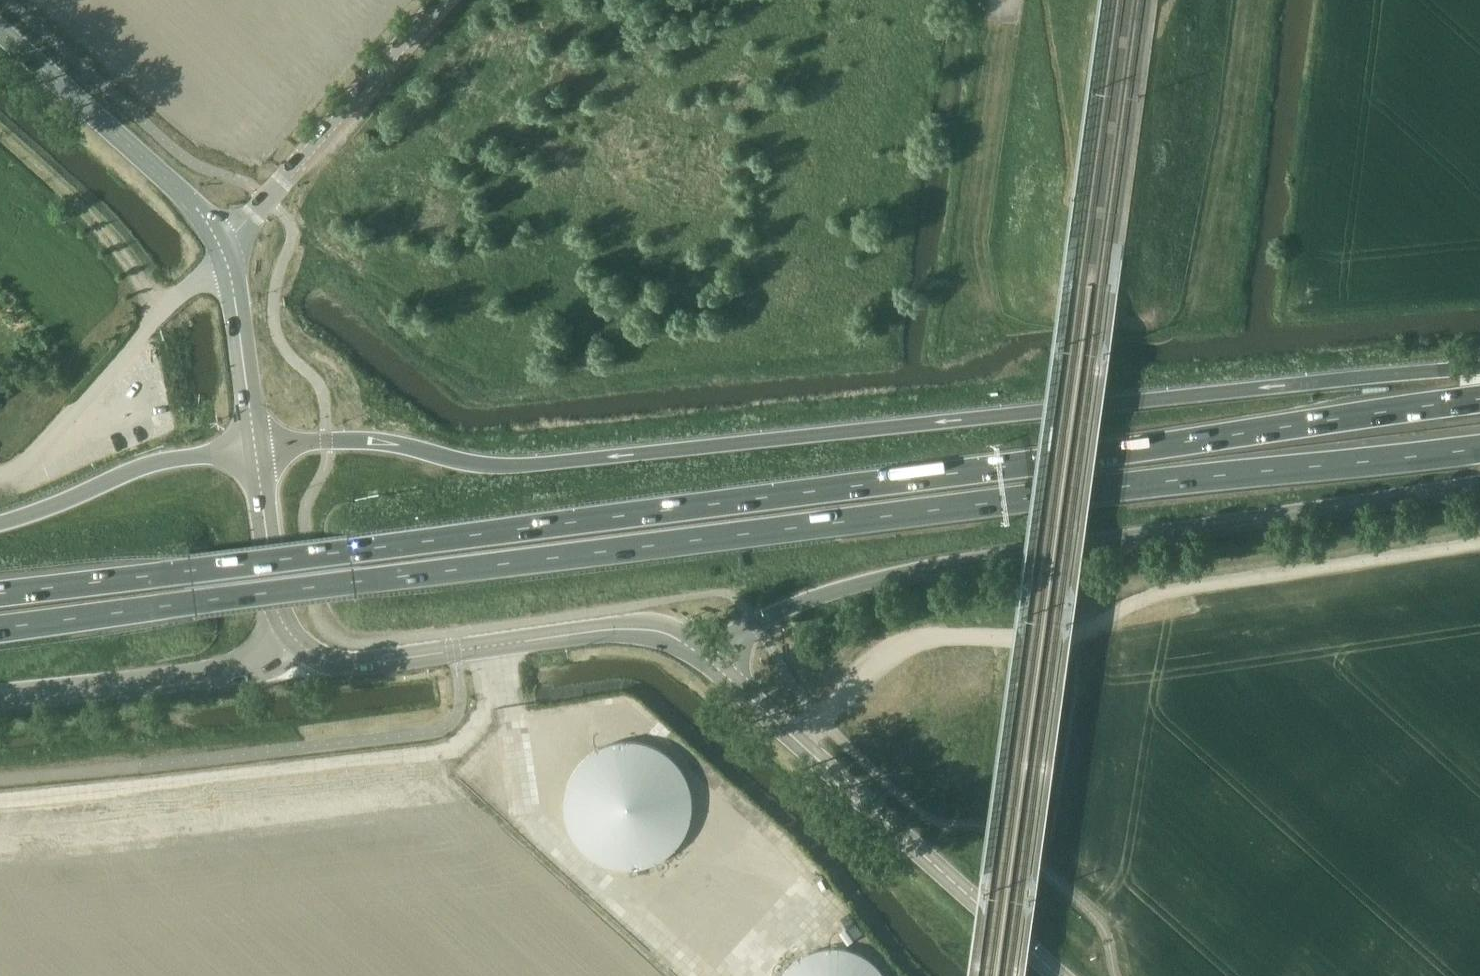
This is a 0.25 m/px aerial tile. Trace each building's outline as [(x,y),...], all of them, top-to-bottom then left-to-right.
[(638,741),(617,741),(598,747),(582,759),(570,776),(564,795),(564,815),(571,835),(583,851),(599,863),(619,869),(639,869),(658,862),(675,850),(687,834),(693,814),(692,794),(686,775),(674,758),(657,747),(638,741)] [(873,960),(855,949),(834,945),(813,948),(794,958),(780,974),(779,975),(886,975),(873,960)]
